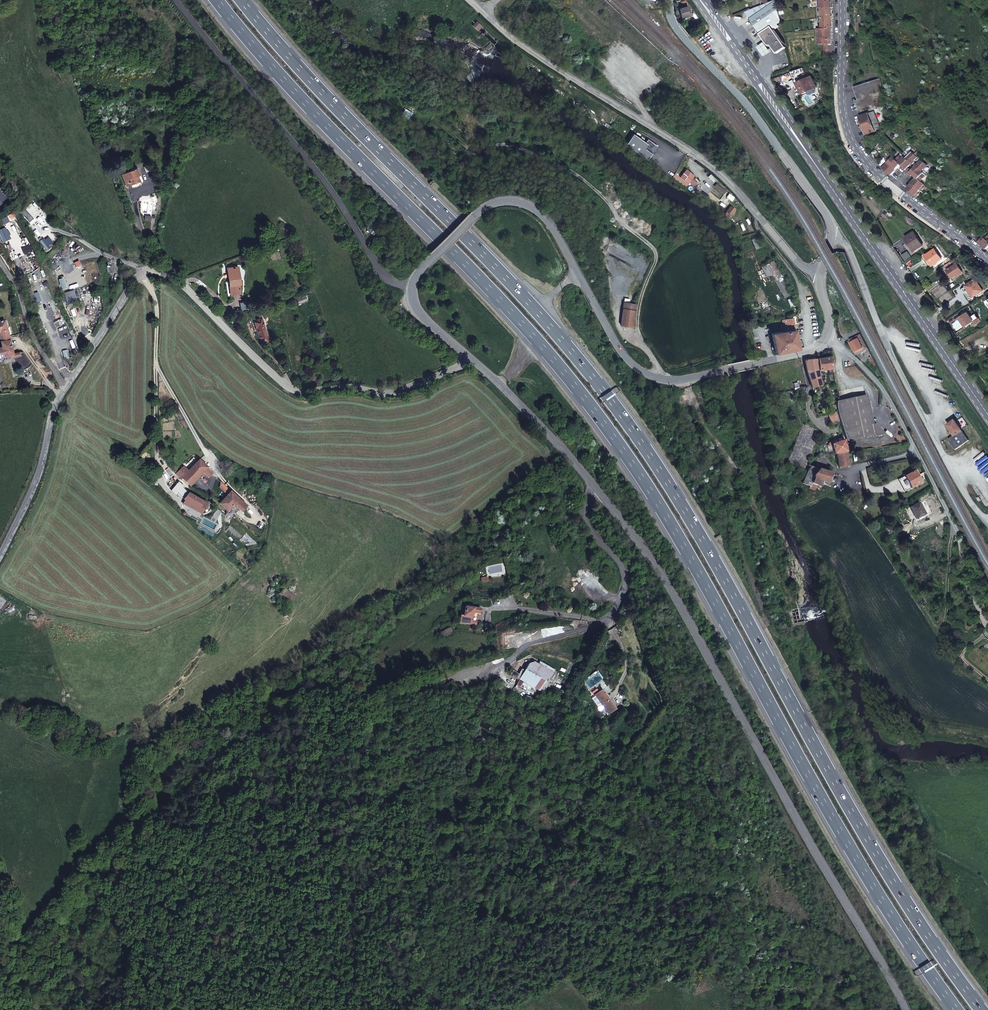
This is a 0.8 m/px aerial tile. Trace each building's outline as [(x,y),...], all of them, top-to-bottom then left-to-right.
[(745,12),(750,19),(777,1),(777,0),(775,0),(745,12)] [(779,11),(777,1),(750,19),(760,34),(768,44),(769,45),(770,45),(771,45),(772,44),(773,45),(772,46),(777,53),(782,50),(780,47),(784,44),(772,28),(782,21),(780,14),(779,11)] [(690,14),(688,6),(679,9),(681,17),(690,14)] [(833,7),(823,7),(824,17),(824,18),(834,18),(833,7)] [(704,26),(694,12),(693,13),(693,15),(701,28),(704,26)] [(834,18),(824,18),(824,28),(834,28),(834,18)] [(482,26),(477,21),(473,26),(478,31),(482,26)] [(833,56),(834,28),(824,28),(817,29),(817,33),(821,33),(821,44),(827,44),(827,56),(833,56)] [(771,51),(765,42),(757,47),(764,57),(771,51)] [(809,78),(804,68),(790,72),(795,84),(797,82),(798,83),(800,89),(814,82),(812,76),(809,78)] [(884,105),(879,78),(854,87),(858,100),(855,101),(860,114),(861,114),(861,115),(861,114),(862,116),(861,116),(867,134),(875,131),(880,128),(883,121),(878,108),(884,105)] [(814,82),(800,89),(803,94),(807,92),(808,93),(810,94),(814,93),(814,90),(816,90),(815,88),(817,87),(814,82)] [(633,134),(625,144),(642,157),(647,151),(652,154),(657,146),(647,139),(645,143),(633,134)] [(647,151),(642,157),(647,160),(652,154),(647,151)] [(907,169),(918,156),(915,154),(912,152),(906,158),(902,154),(898,160),(893,156),(886,165),(883,168),(892,175),(899,166),(898,165),(900,163),(901,164),(904,166),(907,169)] [(926,174),(922,171),(927,165),(921,160),(911,172),(914,174),(917,177),(918,178),(915,180),(907,188),(915,195),(916,195),(918,192),(925,184),(921,180),(926,174)] [(139,172),(137,168),(121,174),(126,187),(140,181),(138,176),(140,175),(139,172)] [(686,170),(680,177),(688,183),(694,175),(686,170)] [(143,181),(143,180),(140,175),(138,176),(140,181),(131,185),(132,188),(141,184),(142,184),(142,183),(143,182),(143,181)] [(923,245),(914,232),(905,238),(914,251),(923,245)] [(987,239),(986,238),(984,236),(981,239),(979,242),(987,249),(987,247),(987,237),(987,239)] [(758,250),(764,246),(759,237),(752,241),(758,250)] [(942,259),(935,249),(925,256),(933,266),(942,259)] [(780,274),(773,260),(766,265),(785,298),(791,294),(789,290),(788,288),(780,274)] [(957,264),(954,266),(951,261),(944,266),(953,278),(962,271),(957,264)] [(238,281),(237,276),(238,276),(237,267),(228,268),(230,281),(229,281),(231,295),(240,293),(238,285),(241,284),(240,280),(238,281)] [(983,291),(975,279),(966,286),(967,287),(973,297),(983,291)] [(973,297),(967,287),(963,290),(969,299),(973,297)] [(636,304),(623,302),(623,309),(635,311),(636,304)] [(635,311),(623,309),(621,325),(633,327),(635,311)] [(973,321),(968,313),(960,318),(966,327),(973,321)] [(799,333),(796,320),(797,319),(797,318),(797,317),(796,316),(795,316),(794,316),(793,316),(792,317),(791,317),(791,318),(782,320),(783,324),(780,324),(781,329),(784,328),(784,331),(771,333),(776,354),(799,349),(797,338),(800,337),(799,335),(801,335),(801,332),(799,333)] [(269,340),(262,317),(254,320),(261,343),(269,340)] [(8,332),(0,333),(0,338),(1,343),(10,341),(9,337),(8,332)] [(868,348),(861,334),(850,340),(857,354),(868,348)] [(14,355),(10,341),(1,343),(4,358),(14,355)] [(32,364),(23,352),(19,353),(20,356),(14,358),(18,369),(23,370),(27,369),(29,367),(32,364)] [(834,373),(831,358),(817,360),(819,371),(829,370),(829,373),(834,373)] [(819,371),(817,360),(811,360),(805,361),(807,372),(812,388),(821,386),(818,371),(819,371)] [(318,379),(313,373),(306,377),(311,384),(318,379)] [(866,395),(837,401),(836,406),(838,410),(846,440),(846,441),(874,435),(875,436),(883,435),(883,433),(875,424),(872,425),(866,395)] [(840,422),(837,411),(829,414),(832,424),(840,422)] [(949,439),(956,449),(969,440),(955,420),(948,425),(955,435),(949,439)] [(837,453),(846,452),(846,450),(844,440),(838,442),(837,439),(831,441),(829,442),(828,444),(828,445),(828,446),(827,446),(828,452),(834,451),(834,453),(837,453)] [(847,460),(846,452),(837,453),(839,468),(849,466),(847,460)] [(208,468),(199,460),(188,471),(184,466),(176,474),(180,479),(179,479),(185,483),(186,482),(190,486),(204,472),(208,468)] [(831,473),(819,470),(817,470),(808,465),(808,466),(811,468),(807,471),(807,472),(802,483),(810,486),(809,488),(815,490),(816,488),(818,488),(819,486),(820,486),(822,481),(827,483),(831,473)] [(210,473),(208,468),(204,472),(209,478),(212,474),(210,473)] [(917,475),(915,471),(905,476),(911,488),(921,483),(918,478),(919,477),(918,475),(917,475)] [(230,491),(221,482),(219,488),(228,495),(231,492),(230,491)] [(184,486),(178,483),(172,488),(173,490),(178,493),(182,488),(184,486)] [(188,493),(182,488),(178,493),(184,499),(188,493)] [(231,492),(228,495),(220,504),(229,512),(235,505),(242,512),(247,507),(231,492)] [(207,504),(188,493),(184,499),(203,510),(207,504)] [(925,514),(919,502),(910,507),(916,519),(925,514)] [(460,616),(459,623),(476,625),(477,621),(472,621),(473,613),(480,614),(481,608),(465,606),(464,616),(460,616)] [(449,628),(440,633),(442,636),(451,631),(449,628)] [(613,632),(607,637),(612,645),(618,641),(613,632)] [(521,676),(517,685),(523,689),(533,694),(535,688),(545,693),(557,671),(540,662),(539,664),(534,662),(529,663),(525,670),(521,676)] [(522,668),(518,674),(510,670),(508,675),(519,681),(521,676),(525,670),(522,668)] [(596,696),(593,698),(598,706),(601,704),(608,714),(616,709),(602,690),(595,695),(596,696)] [(653,746),(649,750),(654,755),(658,752),(653,746)]
